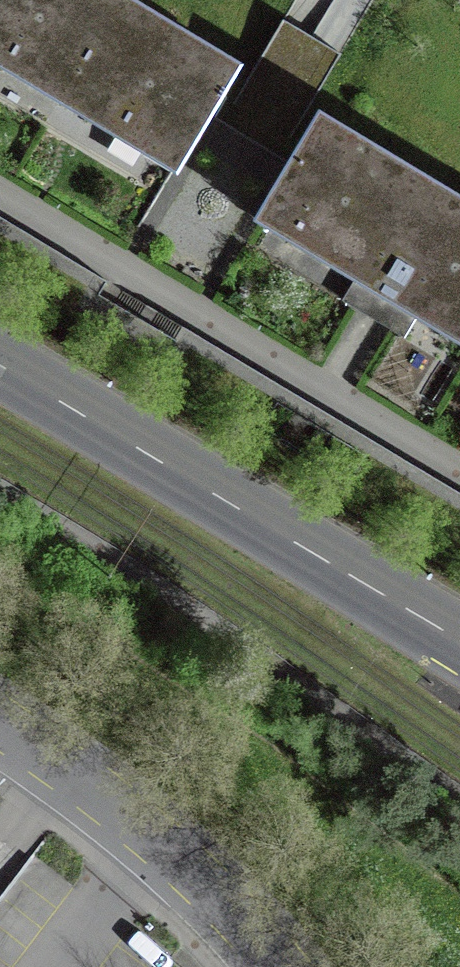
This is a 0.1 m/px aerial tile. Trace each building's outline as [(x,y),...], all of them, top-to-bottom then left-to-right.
[(229,79),(98,0),(0,0),(0,51),(13,59),(20,48),(46,64),(40,75),(70,93),(76,82),(102,98),(95,108),(125,126),(132,116),(159,132),(152,142),(177,157),(176,158),(180,160),(229,79)] [(226,120),(283,154),(340,58),(327,51),(297,32),(284,25),(226,120)] [(315,130),(265,212),(270,215),(270,213),(324,245),(330,235),(378,264),(372,274),(375,276),(378,270),(396,281),(414,291),(410,297),(413,299),(419,289),(454,309),(448,320),(459,327),(459,217),(315,130)]
